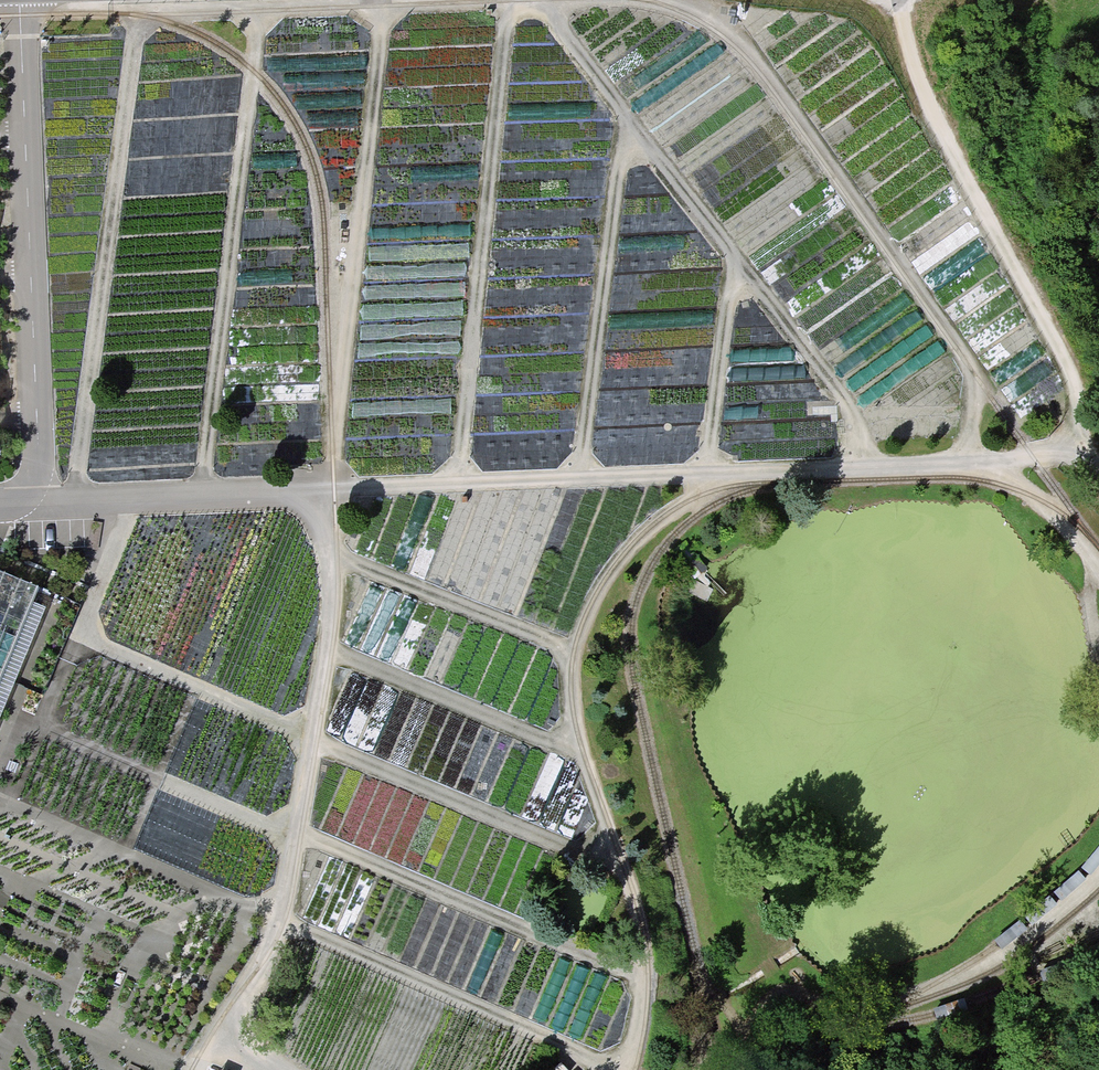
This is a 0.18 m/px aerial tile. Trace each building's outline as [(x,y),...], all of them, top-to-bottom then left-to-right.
[(37,590),(0,575),(0,679),(37,590)]
